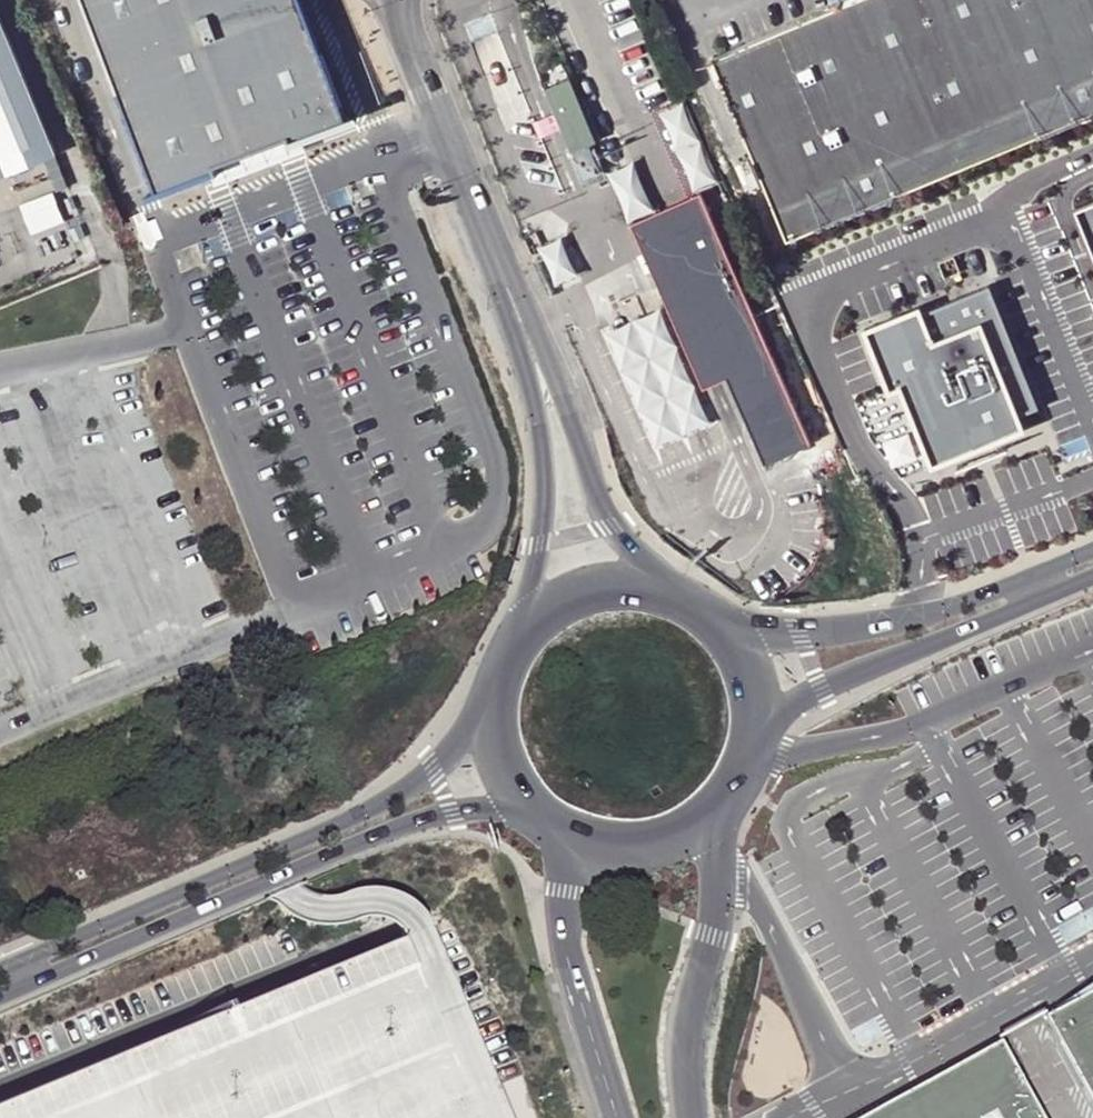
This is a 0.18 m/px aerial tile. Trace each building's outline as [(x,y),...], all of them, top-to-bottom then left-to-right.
[(158,194),(226,168),(224,160),(298,132),(301,139),(349,121),(303,0),(84,0),(158,194)] [(946,173),(870,0),(850,0),(717,56),(791,237),(946,173)] [(946,173),(1092,112),(1092,0),(870,0),(946,173)] [(56,157),(0,24),(0,180),(56,157)] [(571,82),(548,92),(572,150),(595,141),(571,82)] [(719,184),(686,104),(659,115),(692,195),(719,184)] [(631,223),(656,212),(635,162),(606,175),(631,223)] [(656,212),(631,223),(667,309),(698,388),(716,381),(725,377),(758,463),(804,444),(704,193),(669,207),(656,212)] [(1075,210),(1092,255),(1092,203),(1075,210)] [(561,236),(537,247),(555,285),(578,275),(561,236)] [(902,390),(933,468),(1025,432),(1016,411),(1035,404),(989,287),(927,311),(924,305),(863,329),(889,396),(902,390)] [(632,323),(610,331),(657,450),(681,441),(713,428),(698,388),(667,309),(632,323)] [(155,1045),(0,1109),(0,1117),(507,1117),(482,1059),(430,932),(419,937),(403,943),(231,1014),(192,1030),(155,1045)] [(1047,1020),(1092,1105),(1092,994),(1047,1020)] [(868,1117),(1044,1117),(1003,1044),(868,1117)]
